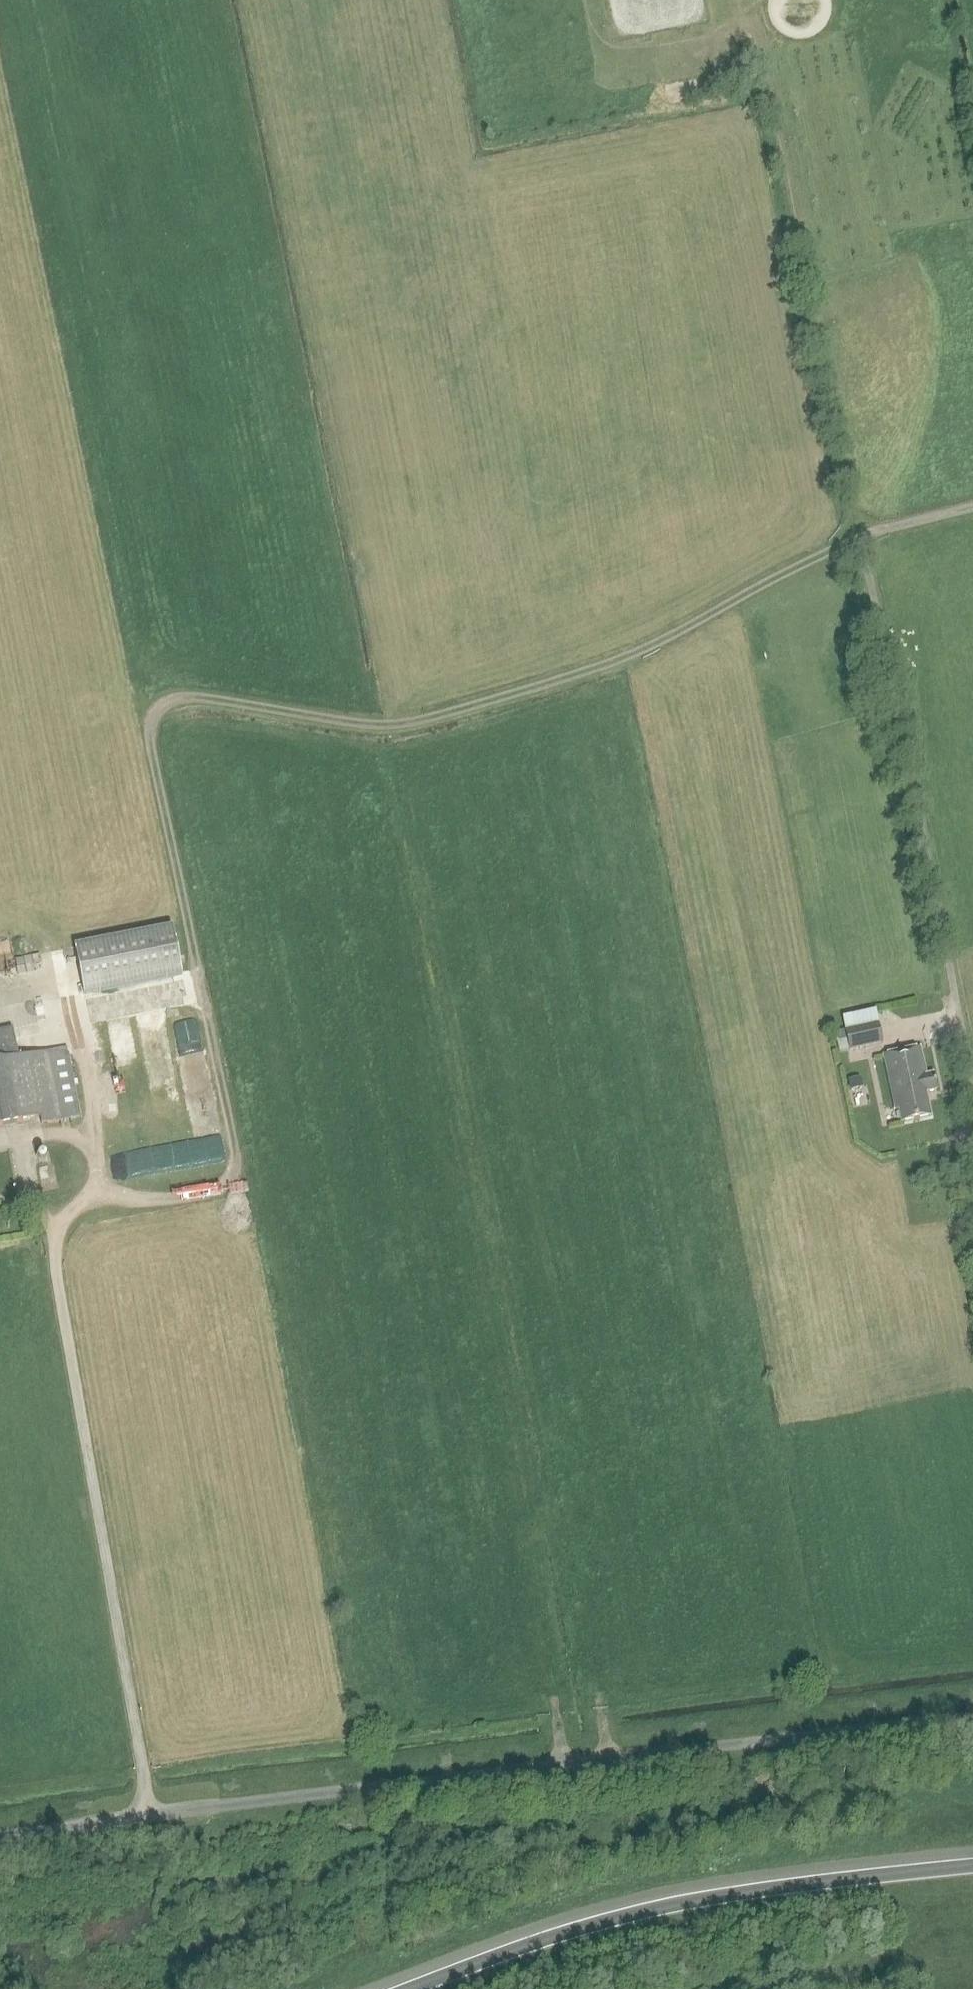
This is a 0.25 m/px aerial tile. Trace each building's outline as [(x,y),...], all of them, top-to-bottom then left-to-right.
[(172,926),(74,946),(84,995),(182,976),(172,926)] [(839,1052),(882,1043),(876,1011),(842,1018),(845,1030),(835,1032),(839,1052)] [(12,1028),(0,1030),(0,1126),(40,1118),(42,1125),(81,1116),(66,1048),(18,1058),(12,1028)] [(926,1092),(937,1089),(933,1074),(926,1075),(920,1048),(884,1056),(896,1109),(898,1108),(901,1122),(931,1116),(926,1092)]
